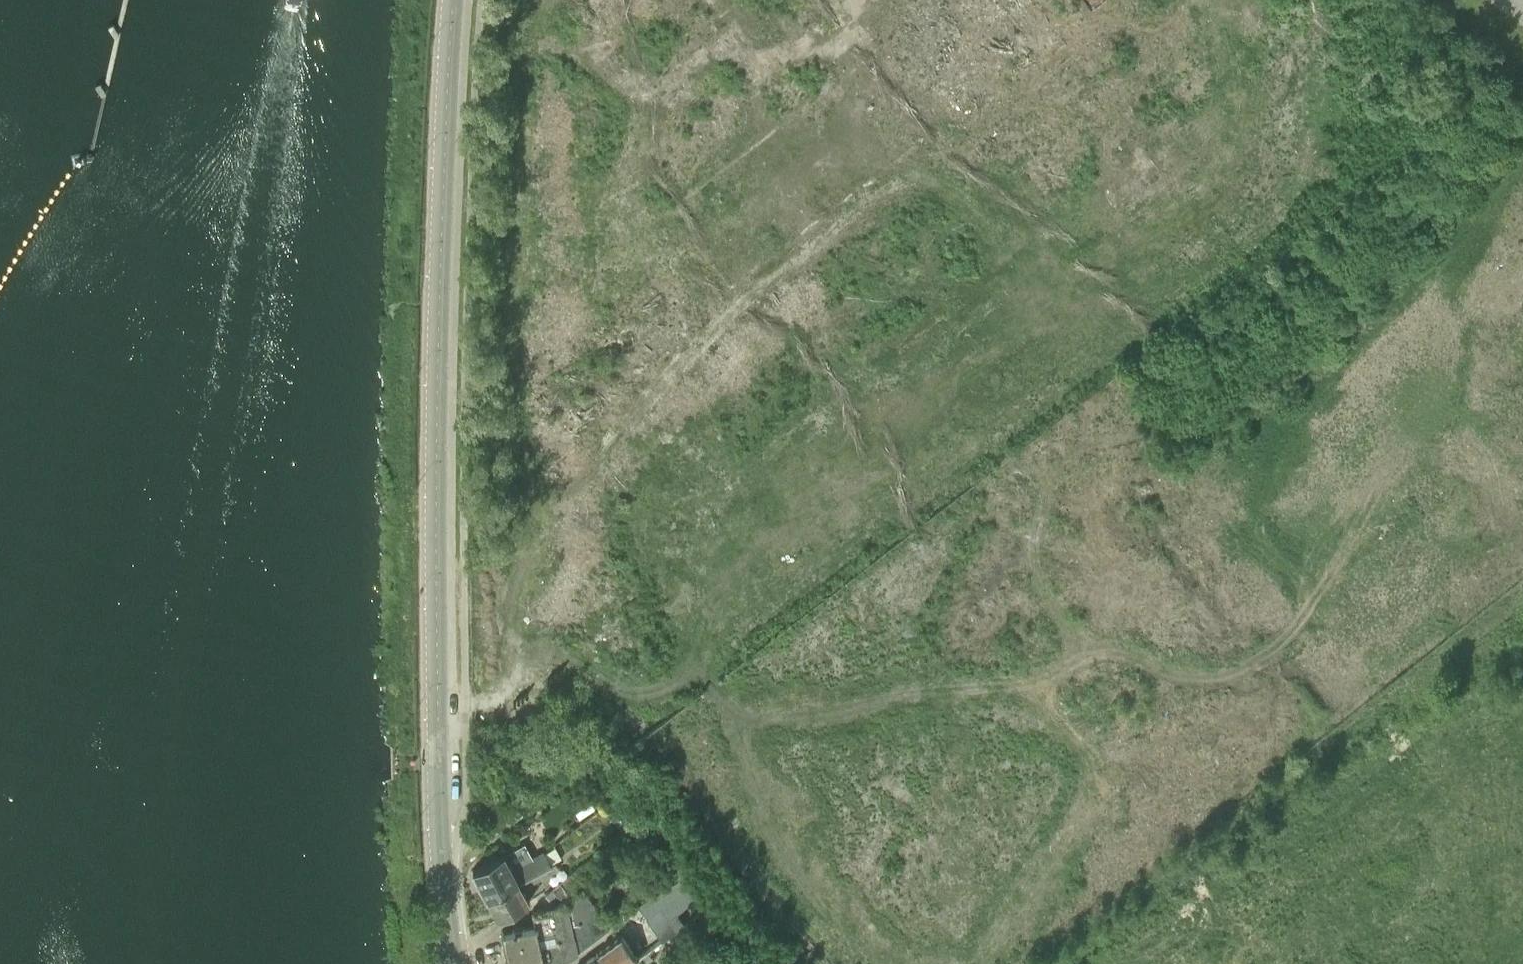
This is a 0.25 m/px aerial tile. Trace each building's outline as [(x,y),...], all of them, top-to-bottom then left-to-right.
[(473,870),(486,894),(550,864),(543,850),(512,867),(505,852),(473,870)] [(550,864),(486,894),(488,898),(499,918),(530,900),(523,888),(560,868),(556,861),(550,864)] [(555,904),(569,892),(586,882),(577,868),(546,893),(555,904)] [(622,935),(638,958),(638,957),(677,928),(678,928),(686,922),(678,911),(686,906),(693,915),(704,907),(697,898),(682,879),(639,905),(647,915),(622,935)] [(545,962),(571,956),(579,950),(578,949),(610,925),(582,885),(566,902),(533,909),(536,923),(502,931),(509,963),(546,963),(545,962)] [(703,944),(721,929),(705,908),(690,918),(697,928),(694,931),(703,944)] [(638,958),(622,935),(597,951),(606,963),(630,963),(638,958)] [(597,951),(579,963),(606,963),(597,951)]
